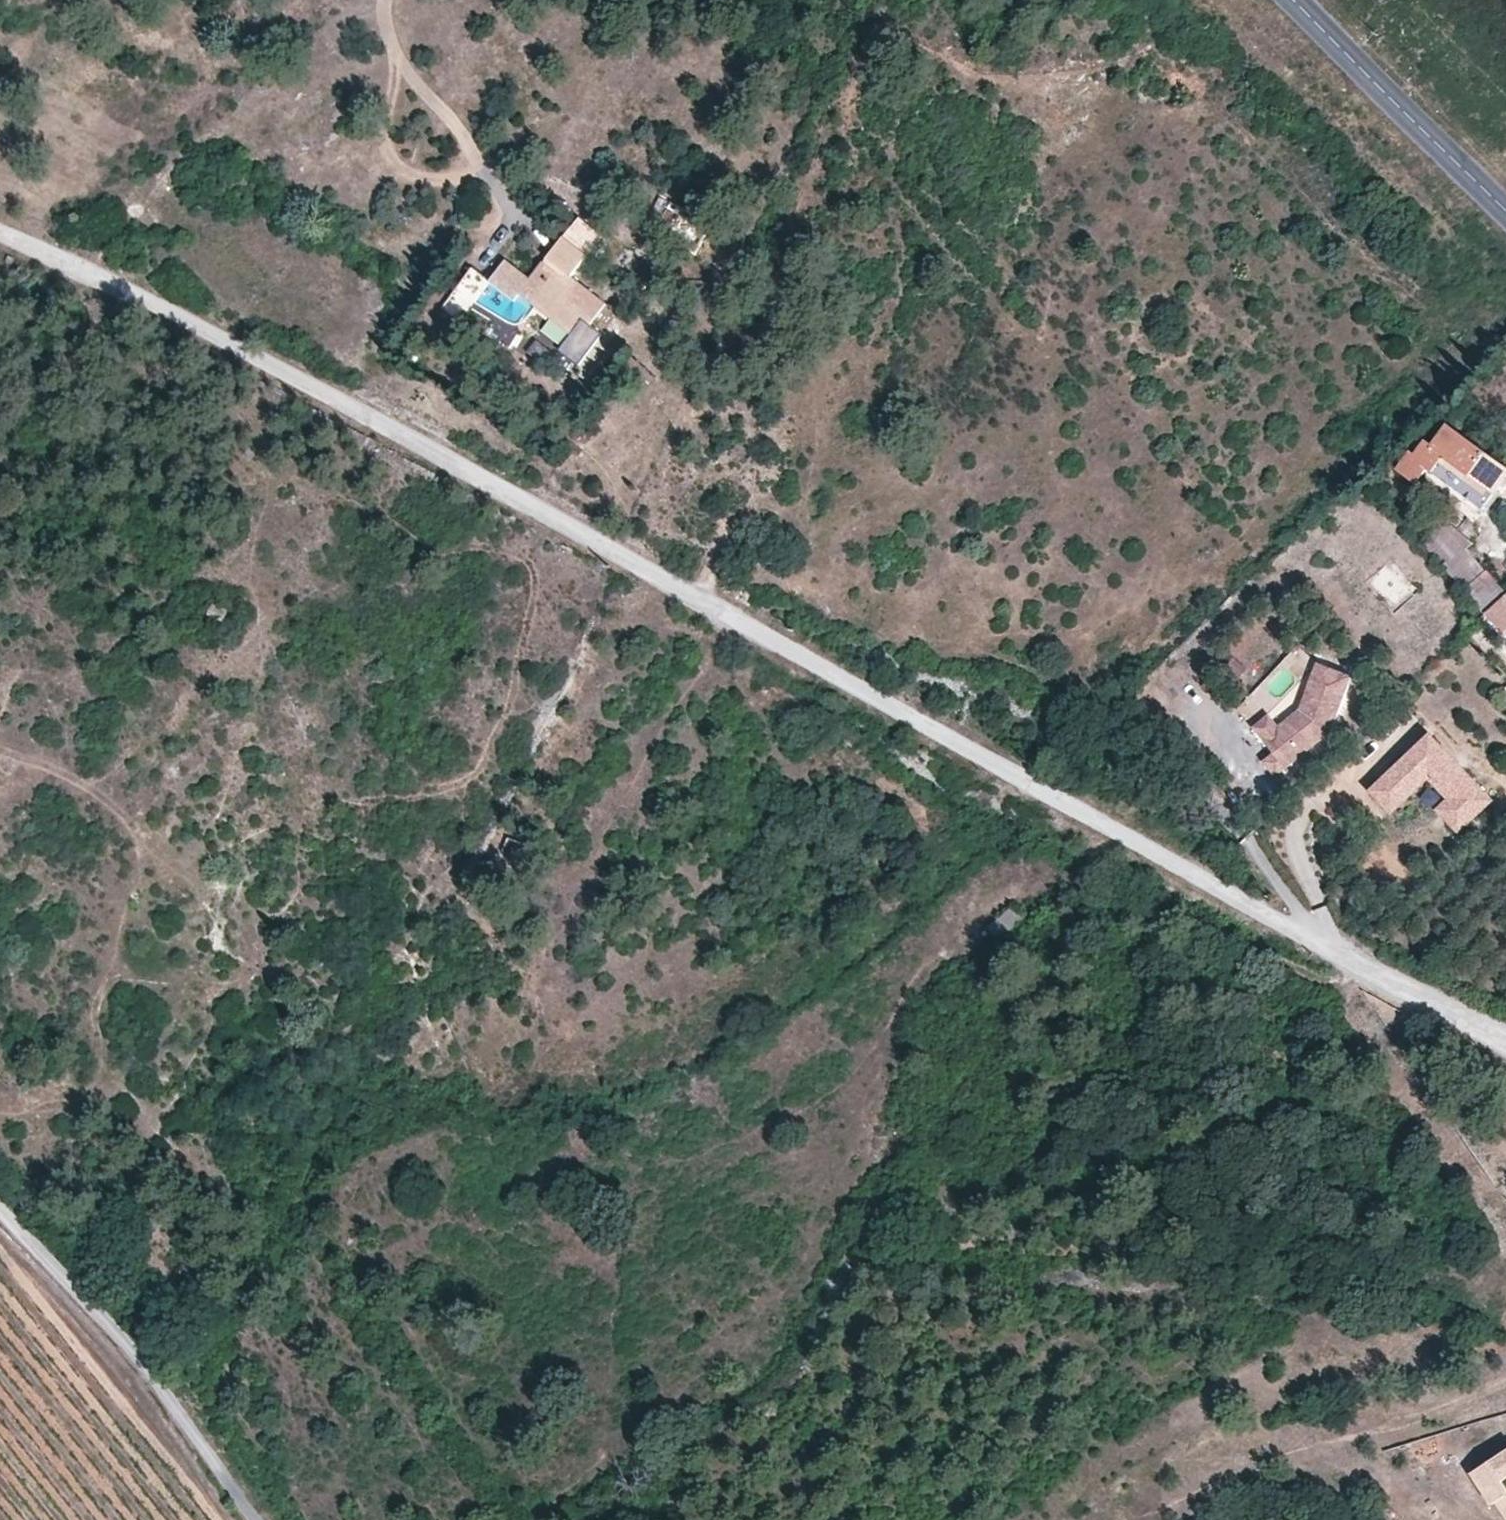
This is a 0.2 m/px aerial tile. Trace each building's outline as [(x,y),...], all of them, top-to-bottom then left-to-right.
[(565,232),(548,253),(573,272),(589,251),(565,232)] [(573,272),(548,253),(533,273),(509,255),(492,278),(516,297),(522,290),(573,330),(583,316),(590,321),(607,299),(573,272)] [(469,264),(446,304),(466,315),(489,276),(469,264)] [(583,316),(573,330),(559,347),(578,362),(603,331),(590,321),(583,316)] [(1456,413),(1447,425),(1463,436),(1471,424),(1456,413)] [(1397,472),(1416,485),(1427,470),(1482,509),(1493,493),(1496,495),(1505,480),(1505,467),(1463,436),(1447,425),(1433,445),(1425,440),(1415,454),(1411,452),(1397,472)] [(1425,544),(1485,617),(1505,598),(1505,593),(1487,569),(1484,572),(1468,550),(1473,543),(1445,518),(1425,544)] [(1485,617),(1504,639),(1505,637),(1505,598),(1485,617)] [(1349,681),(1315,668),(1303,701),(1312,704),(1308,714),(1298,711),(1266,740),(1281,756),(1269,768),(1279,779),(1331,731),(1349,681)] [(1431,734),(1370,790),(1392,813),(1430,778),(1449,798),(1470,822),(1493,800),(1431,734)] [(1470,822),(1449,798),(1437,809),(1459,832),(1470,822)] [(526,844),(507,836),(501,855),(520,863),(526,844)] [(1471,1473),(1491,1506),(1496,1503),(1505,1518),(1505,1450),(1471,1473)]
